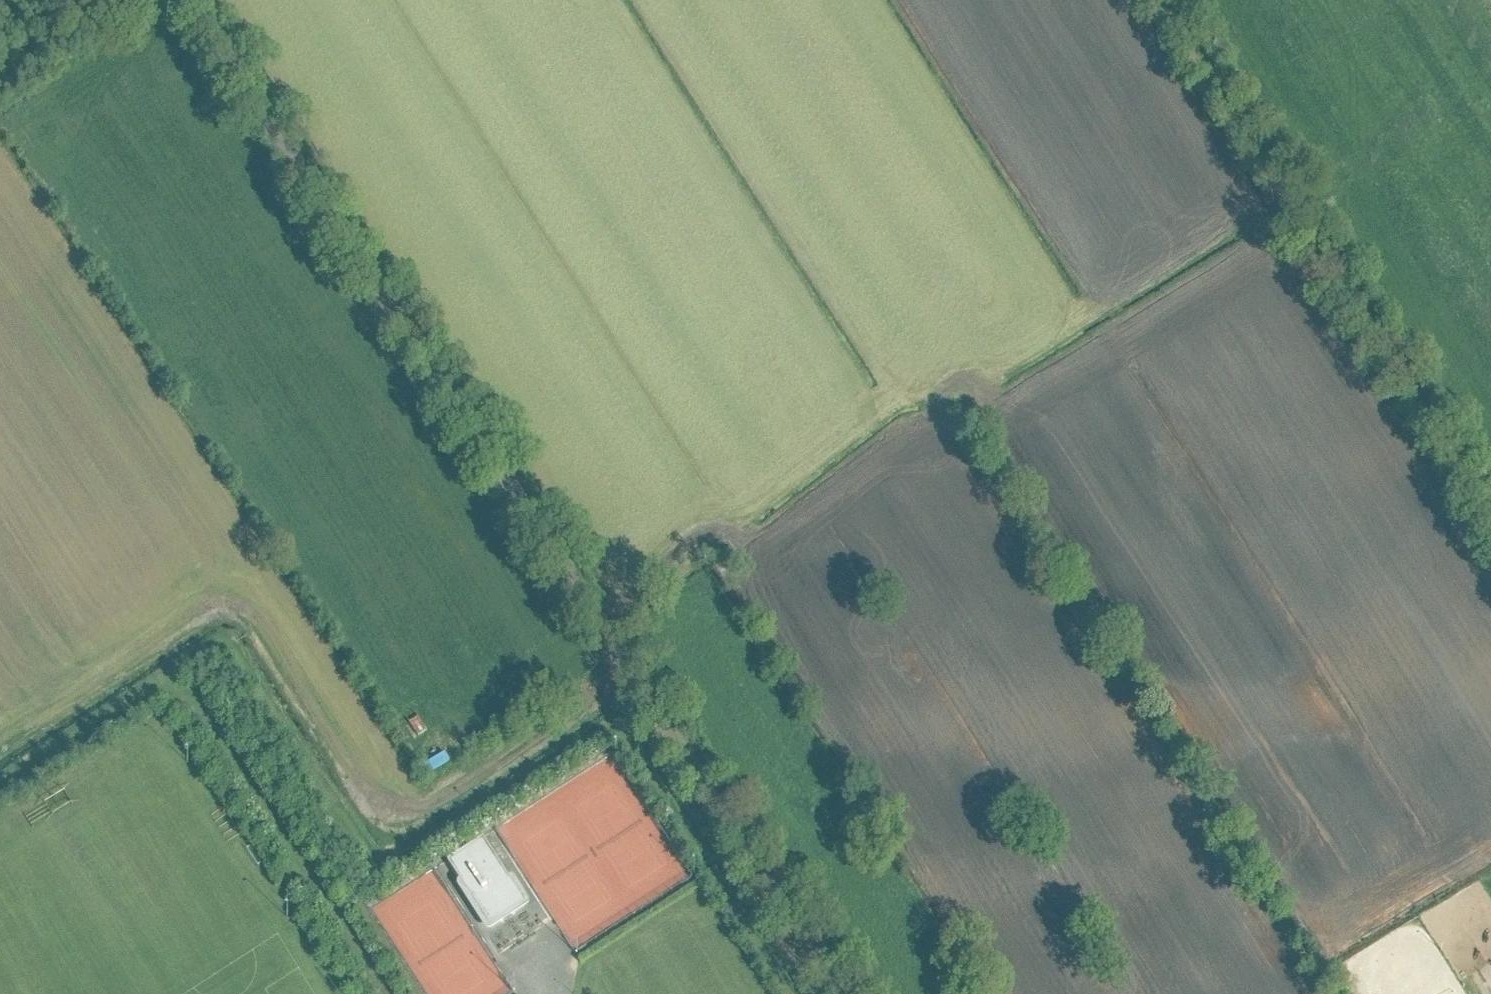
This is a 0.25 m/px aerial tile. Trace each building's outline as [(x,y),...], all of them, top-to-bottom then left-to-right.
[(437,726),(448,718),(441,707),(429,714),(437,726)] [(483,839),(447,862),(490,929),(526,906),(483,839)]
